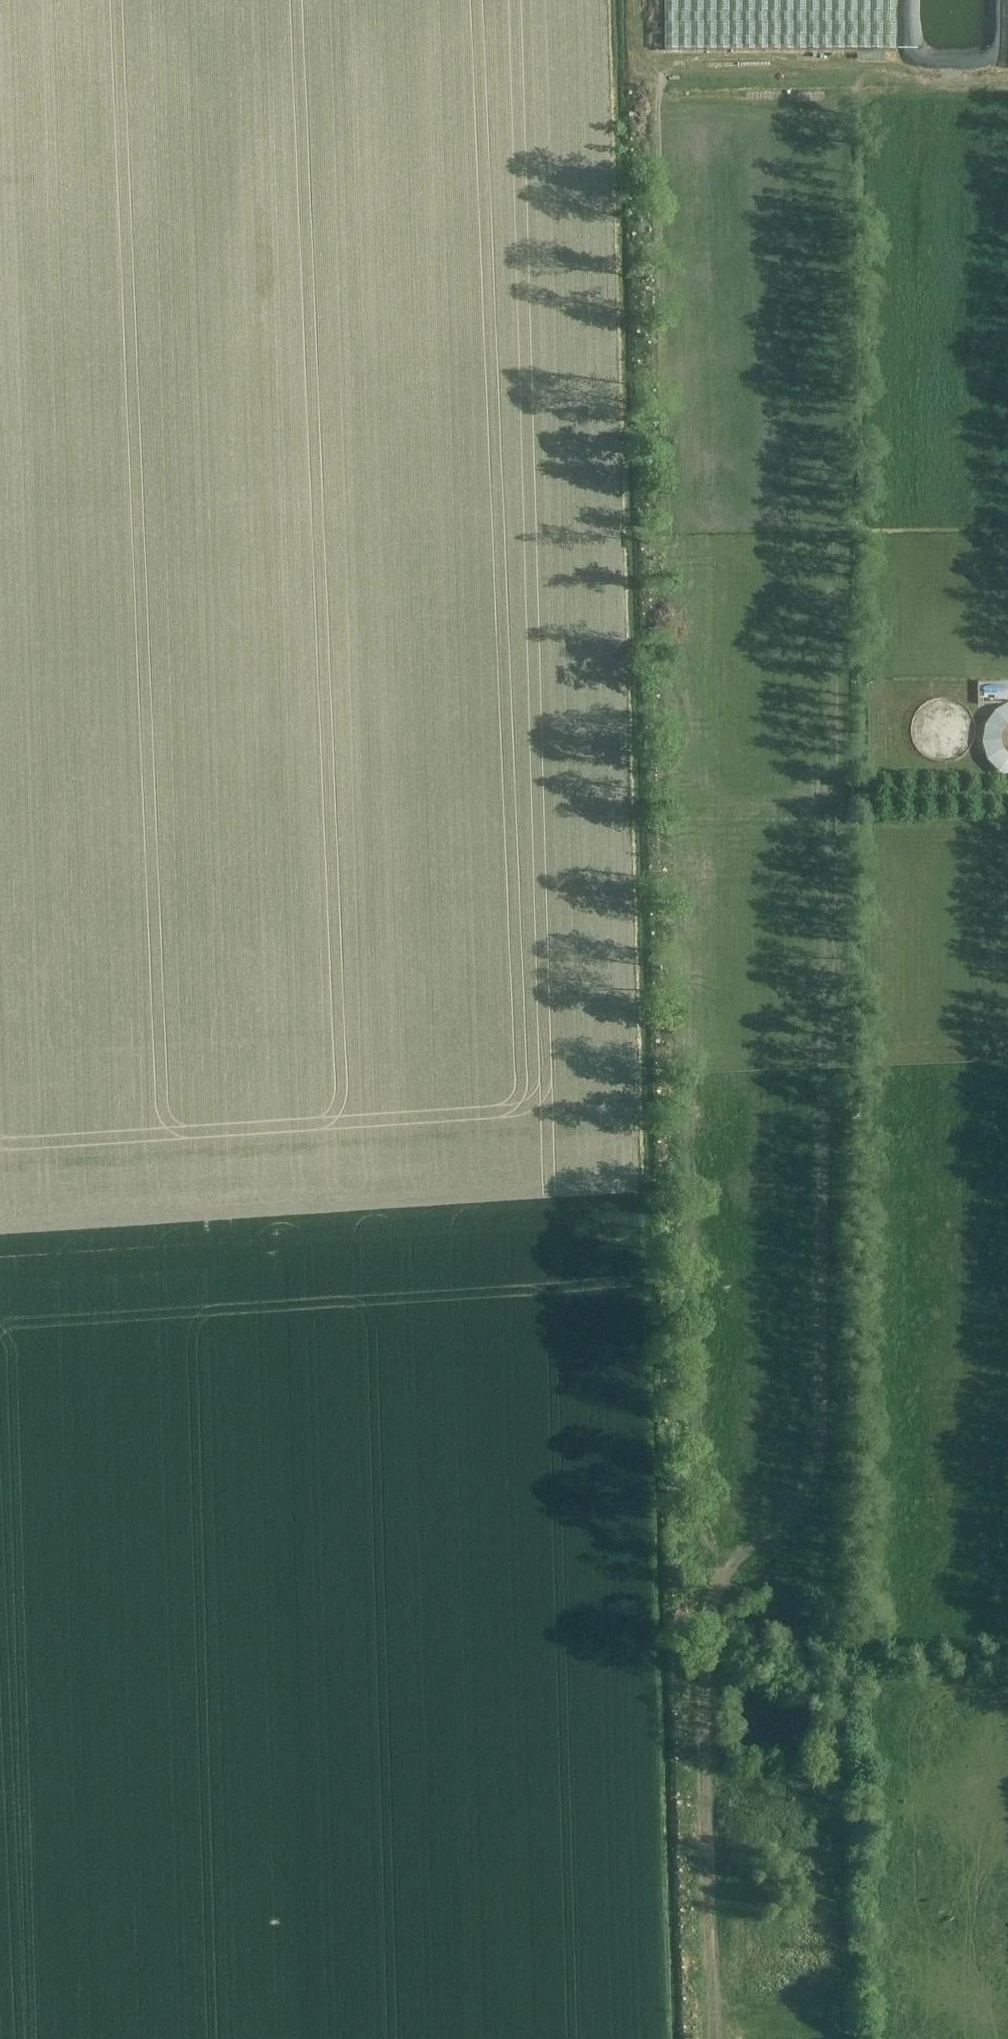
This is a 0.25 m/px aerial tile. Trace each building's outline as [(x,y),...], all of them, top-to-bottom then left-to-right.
[(666,50),(896,48),(896,0),(665,0),(666,50)]
